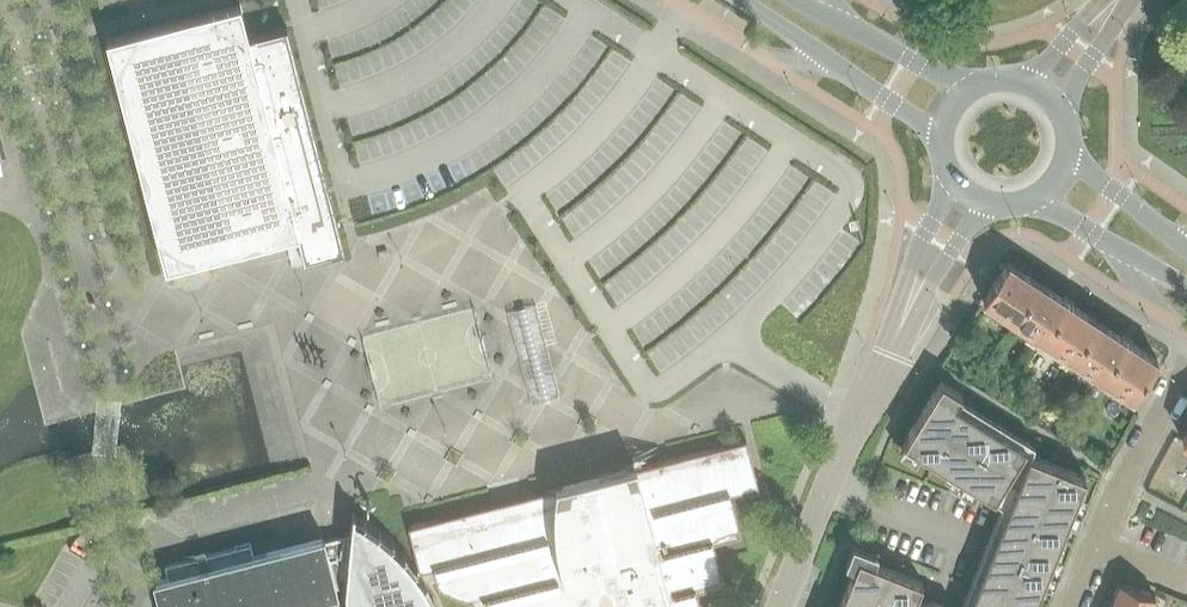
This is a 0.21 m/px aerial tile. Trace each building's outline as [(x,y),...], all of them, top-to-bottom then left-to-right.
[(297,234),(304,261),(344,250),(287,27),(249,37),(240,4),(106,39),(165,268),(297,234)] [(380,260),(389,258),(388,253),(387,250),(378,252),(379,255),(380,260)] [(984,299),(985,300),(1014,319),(1039,281),(1009,261),(984,299)] [(1076,303),(1066,297),(1065,296),(1064,297),(1039,281),(1014,319),(1056,347),(1053,352),(1059,355),(1062,351),(1073,358),(1098,320),(1074,304),(1076,303)] [(560,397),(535,304),(507,312),(532,404),(560,397)] [(1135,342),(1123,334),(1122,336),(1098,320),(1073,358),(1115,386),(1113,390),(1118,394),(1121,390),(1132,397),(1158,359),(1133,343),(1135,342)] [(903,443),(905,444),(921,454),(949,471),(976,488),(994,499),(1002,504),(1001,504),(989,535),(978,562),(968,587),(960,606),(967,606),(1007,507),(1028,454),(1030,455),(1034,445),(1034,444),(959,398),(962,394),(941,381),(903,443)] [(418,567),(419,571),(433,568),(439,587),(486,606),(700,606),(696,591),(724,584),(713,542),(741,535),(730,493),(758,486),(746,440),(547,490),(408,526),(416,558),(418,567)] [(1041,587),(1053,557),(1066,525),(1078,496),(1085,477),(1030,455),(1028,454),(1007,507),(967,606),(1033,606),(1041,587)] [(418,567),(416,558),(404,561),(399,555),(393,550),(388,544),(382,539),(375,534),(369,530),(362,525),(353,520),(354,513),(352,512),(350,533),(324,540),(324,537),(323,537),(323,539),(254,557),(250,543),(164,565),(168,579),(154,582),(154,581),(152,581),(159,606),(284,606),(336,594),(337,594),(339,603),(334,604),(335,606),(434,606),(434,605),(429,597),(425,589),(417,577),(411,568),(418,567)] [(916,598),(922,582),(878,564),(858,556),(858,557),(853,570),(850,576),(838,606),(938,606),(916,598)] [(1155,595),(1120,581),(1109,606),(1150,606),(1155,595)]
